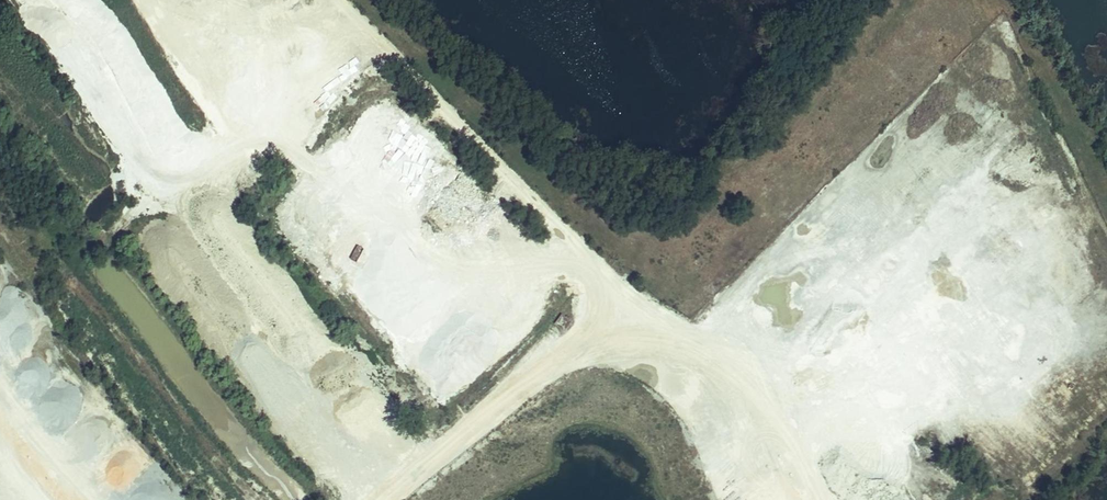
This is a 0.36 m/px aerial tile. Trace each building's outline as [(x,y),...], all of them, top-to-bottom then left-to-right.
[(1069,404),(1076,398),(1064,383),(1057,388),(1069,404)]
